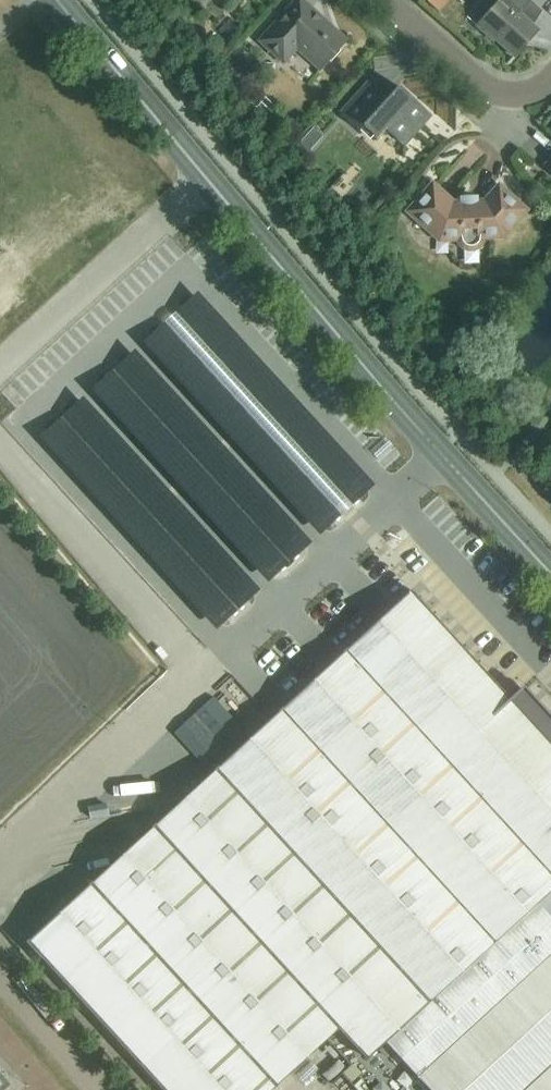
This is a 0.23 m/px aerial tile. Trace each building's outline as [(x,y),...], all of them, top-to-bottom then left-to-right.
[(347,40),(302,0),(296,0),(259,41),(284,64),(297,49),(320,70),(347,40)] [(538,31),(518,13),(529,0),(486,0),(494,7),(477,26),(494,41),(495,39),(515,57),(538,31)] [(385,101),(380,97),(382,95),(369,83),(341,114),(360,131),(364,127),(376,138),(385,128),(404,145),(431,115),(399,86),(385,101)] [(453,204),(433,186),(410,211),(440,238),(460,237),(462,242),(465,245),(469,247),(474,247),(478,245),(480,241),(481,236),(501,235),(524,210),(499,188),(486,202),(453,204)] [(199,288),(142,340),(320,534),(377,483),(199,288)] [(135,346),(91,387),(269,581),(313,541),(135,346)] [(83,393),(39,434),(217,628),(261,588),(83,393)] [(26,943),(161,1089),(273,1089),(339,1030),(366,1059),(386,1043),(429,1089),(550,1089),(550,723),(522,692),(512,701),(411,590),(268,721),(253,704),(233,722),(218,704),(142,774),(152,784),(154,813),(167,814),(26,943)] [(110,815),(109,804),(93,806),(94,818),(110,815)] [(343,1074),(351,1082),(360,1073),(353,1065),(343,1074)] [(11,1085),(0,1072),(0,1089),(6,1089),(11,1085)]
